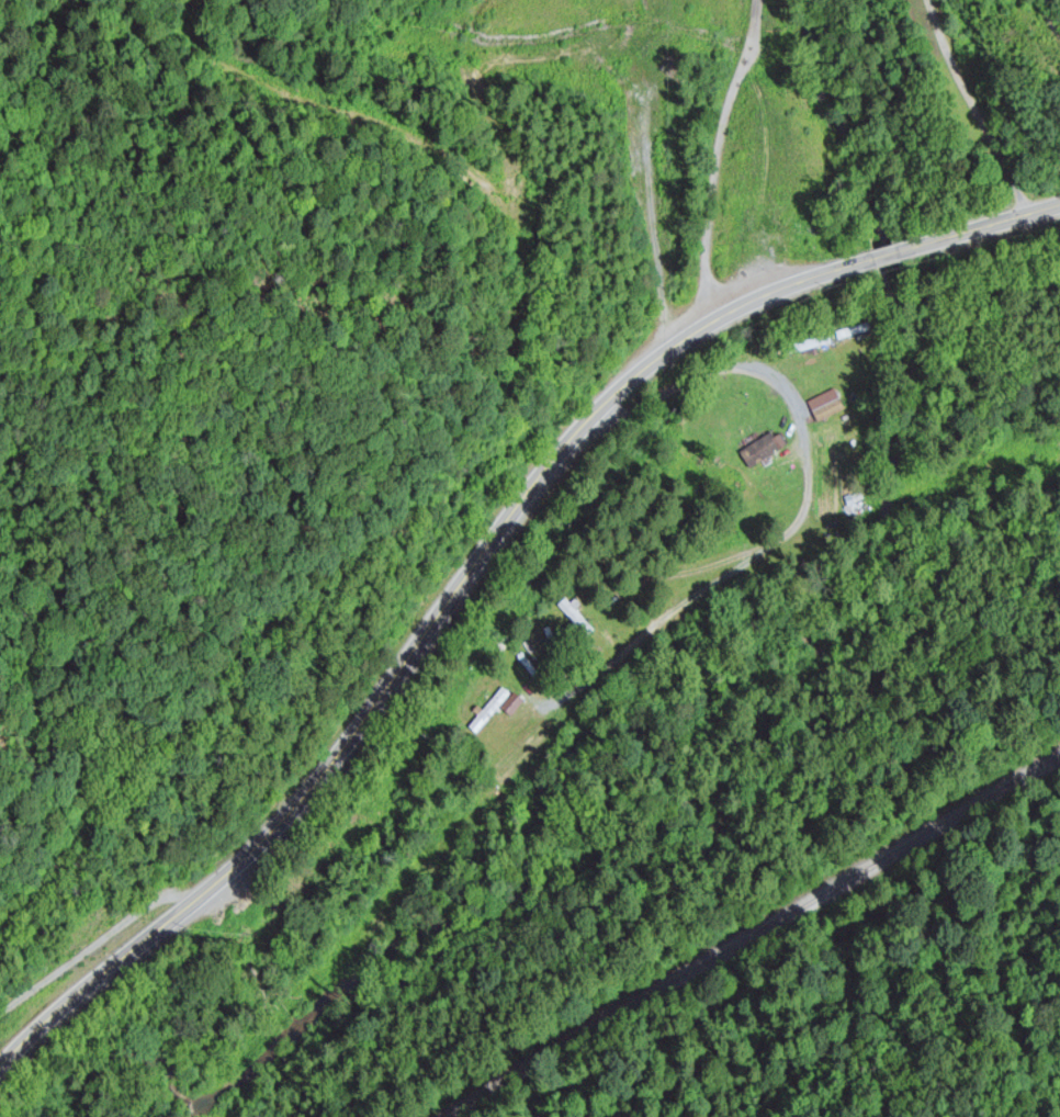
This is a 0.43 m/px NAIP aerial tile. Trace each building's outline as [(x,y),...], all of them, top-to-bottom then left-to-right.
[(776,483),(793,473),(769,434),(734,455),(745,473),(763,462),(776,483)] [(587,640),(597,630),(566,599),(556,609),(587,640)]
